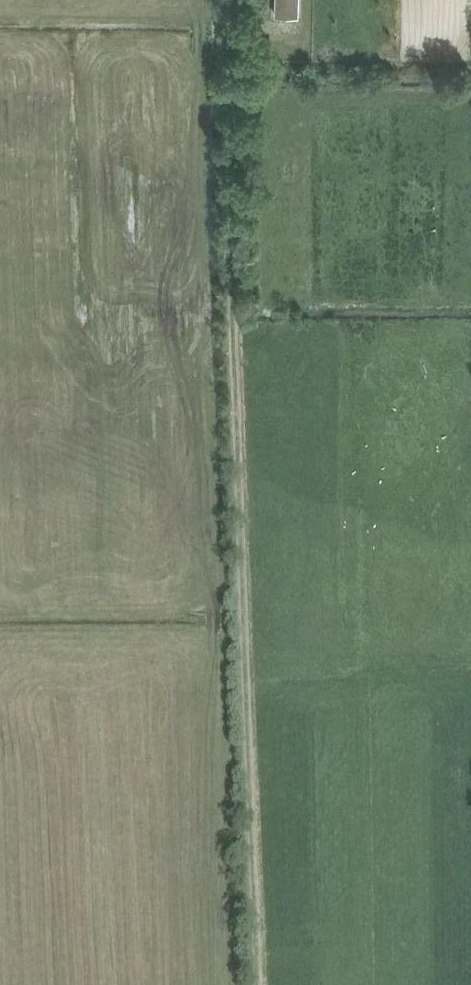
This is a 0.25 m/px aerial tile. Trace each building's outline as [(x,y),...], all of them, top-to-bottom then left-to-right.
[(275,8),(296,9),(297,0),(275,0),(275,8)]
